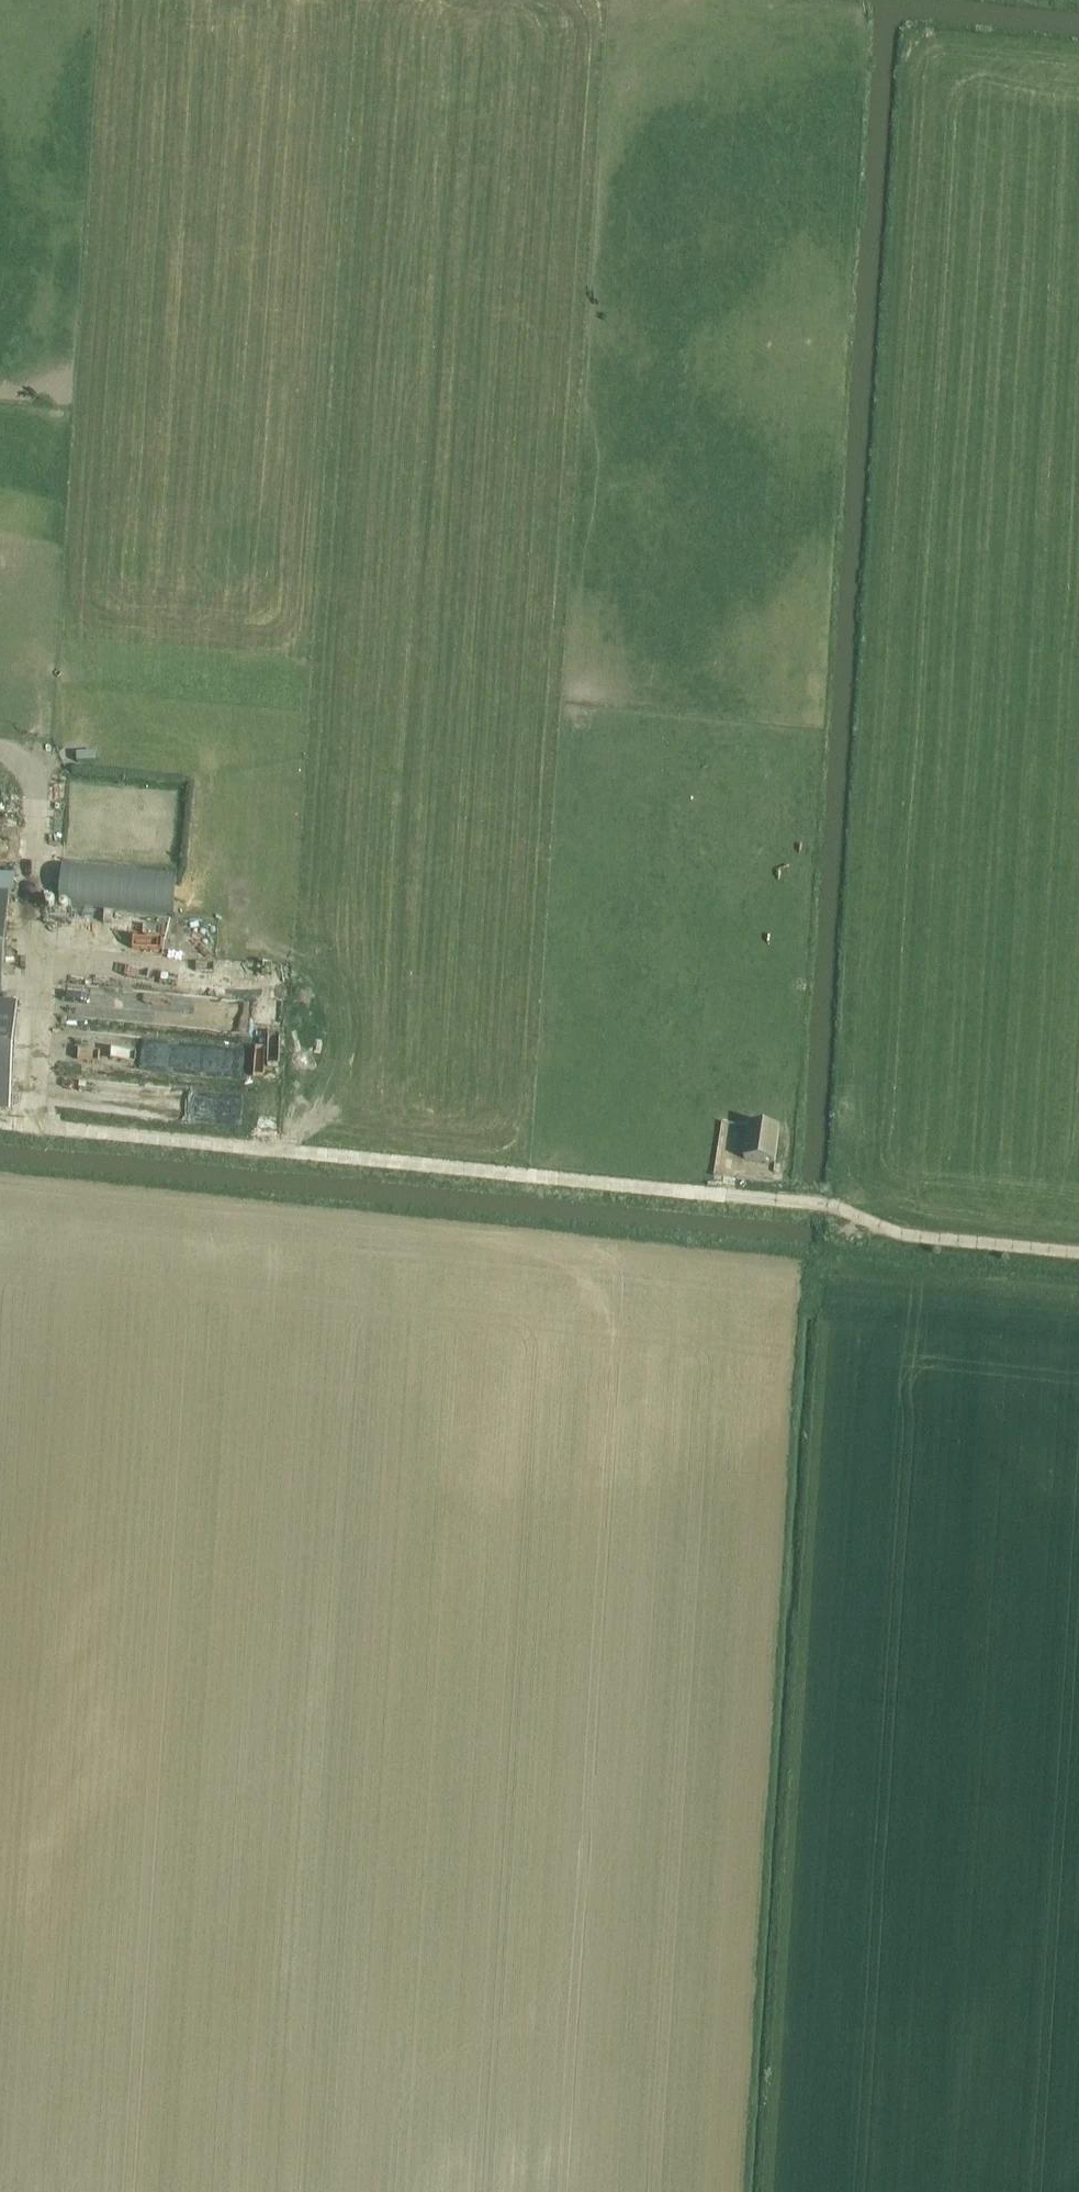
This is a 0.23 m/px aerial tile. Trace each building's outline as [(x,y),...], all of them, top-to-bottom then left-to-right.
[(70,869),(68,905),(183,911),(185,875),(70,869)] [(2,1006),(9,895),(0,894),(0,1006),(2,1006)] [(248,983),(287,988),(290,966),(251,961),(248,983)] [(248,1003),(78,989),(75,1015),(245,1030),(248,1003)] [(14,1105),(21,1008),(0,1006),(0,1104),(14,1105)] [(198,1050),(201,1075),(215,1073),(212,1048),(198,1050)] [(780,1129),(748,1125),(743,1159),(775,1164),(780,1129)]
